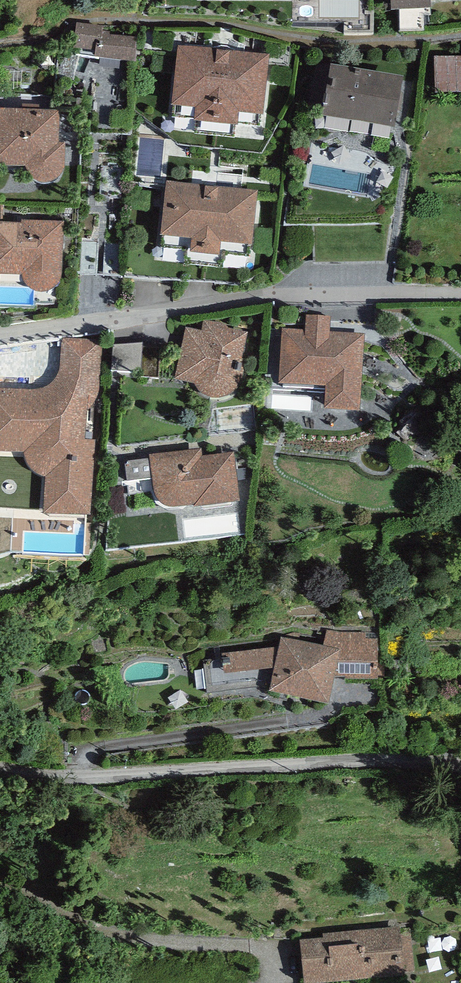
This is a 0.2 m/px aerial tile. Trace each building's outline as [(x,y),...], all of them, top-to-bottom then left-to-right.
[(391,15),(430,12),(429,3),(460,1),(460,0),(390,0),(391,15)] [(104,28),(77,26),(74,51),(77,51),(76,58),(134,65),(137,41),(110,38),(110,34),(103,33),(104,28)] [(269,58),(178,49),(172,108),(197,111),(196,124),(237,129),(238,116),(263,118),(269,58)] [(434,59),(435,97),(460,96),(460,59),(434,59)] [(404,81),(332,68),(322,121),(395,134),(404,81)] [(0,113),(0,167),(1,168),(6,170),(14,170),(23,171),(27,171),(27,175),(29,178),(31,183),(36,185),(41,187),(45,187),(51,187),(55,184),(60,180),(64,176),(65,170),(65,165),(65,147),(59,147),(60,115),(0,113)] [(257,194),(167,184),(161,239),(193,243),(192,256),(219,259),(220,246),(251,249),(257,194)] [(0,225),(0,278),(23,279),(23,282),(23,285),(25,289),(26,292),(30,294),(34,296),(39,297),(42,298),(48,297),(53,295),(56,291),(59,287),(61,283),(62,278),(64,224),(22,222),(21,225),(0,225)] [(306,332),(282,330),(278,388),(327,391),(325,413),(358,416),(363,336),(329,334),(330,320),(307,318),(306,332)] [(223,325),(204,322),(201,334),(186,331),(175,381),(187,383),(192,385),(195,387),(198,391),(202,395),(206,398),(211,401),(216,402),(223,402),(227,400),(233,396),(238,391),(240,388),(242,381),(244,371),(245,362),(242,361),(247,335),(229,331),(223,325)] [(63,341),(61,360),(60,365),(60,369),(59,374),(57,378),(55,382),(52,386),(47,389),(44,391),(40,392),(33,392),(24,392),(0,390),(0,454),(24,455),(24,459),(26,463),(28,466),(31,470),(34,473),(38,476),(43,479),(46,479),(44,517),(90,521),(96,443),(86,444),(88,412),(91,409),(95,403),(98,398),(99,393),(103,342),(68,339),(63,341)] [(116,347),(118,377),(164,374),(162,345),(116,347)] [(202,452),(149,457),(150,460),(152,481),(153,488),(154,494),(154,497),(156,500),(158,503),(160,506),(163,508),(166,511),(170,512),(175,512),(194,510),(194,511),(239,506),(234,455),(202,458),(202,452)] [(127,483),(152,481),(150,460),(124,463),(127,483)] [(279,651),(229,658),(230,668),(222,669),(225,678),(274,673),(269,697),(328,709),(335,680),(345,680),(345,683),(378,682),(378,640),(366,641),(366,634),(338,634),(327,632),(323,650),(281,642),(279,651)] [(304,982),(360,982),(403,979),(399,931),(324,937),(324,942),(301,943),(304,982)]
